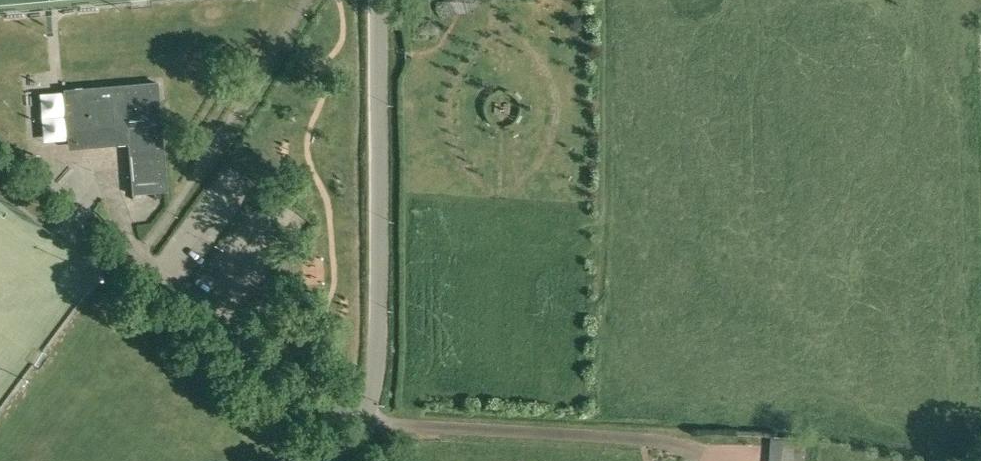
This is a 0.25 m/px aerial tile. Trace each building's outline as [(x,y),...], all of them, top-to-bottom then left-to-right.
[(448,14),(474,0),(442,0),(448,14)] [(69,144),(128,139),(132,194),(167,191),(159,98),(158,82),(80,89),(65,91),(68,130),(69,135),(68,135),(69,144)] [(808,440),(773,437),(772,460),(807,460),(808,440)]
